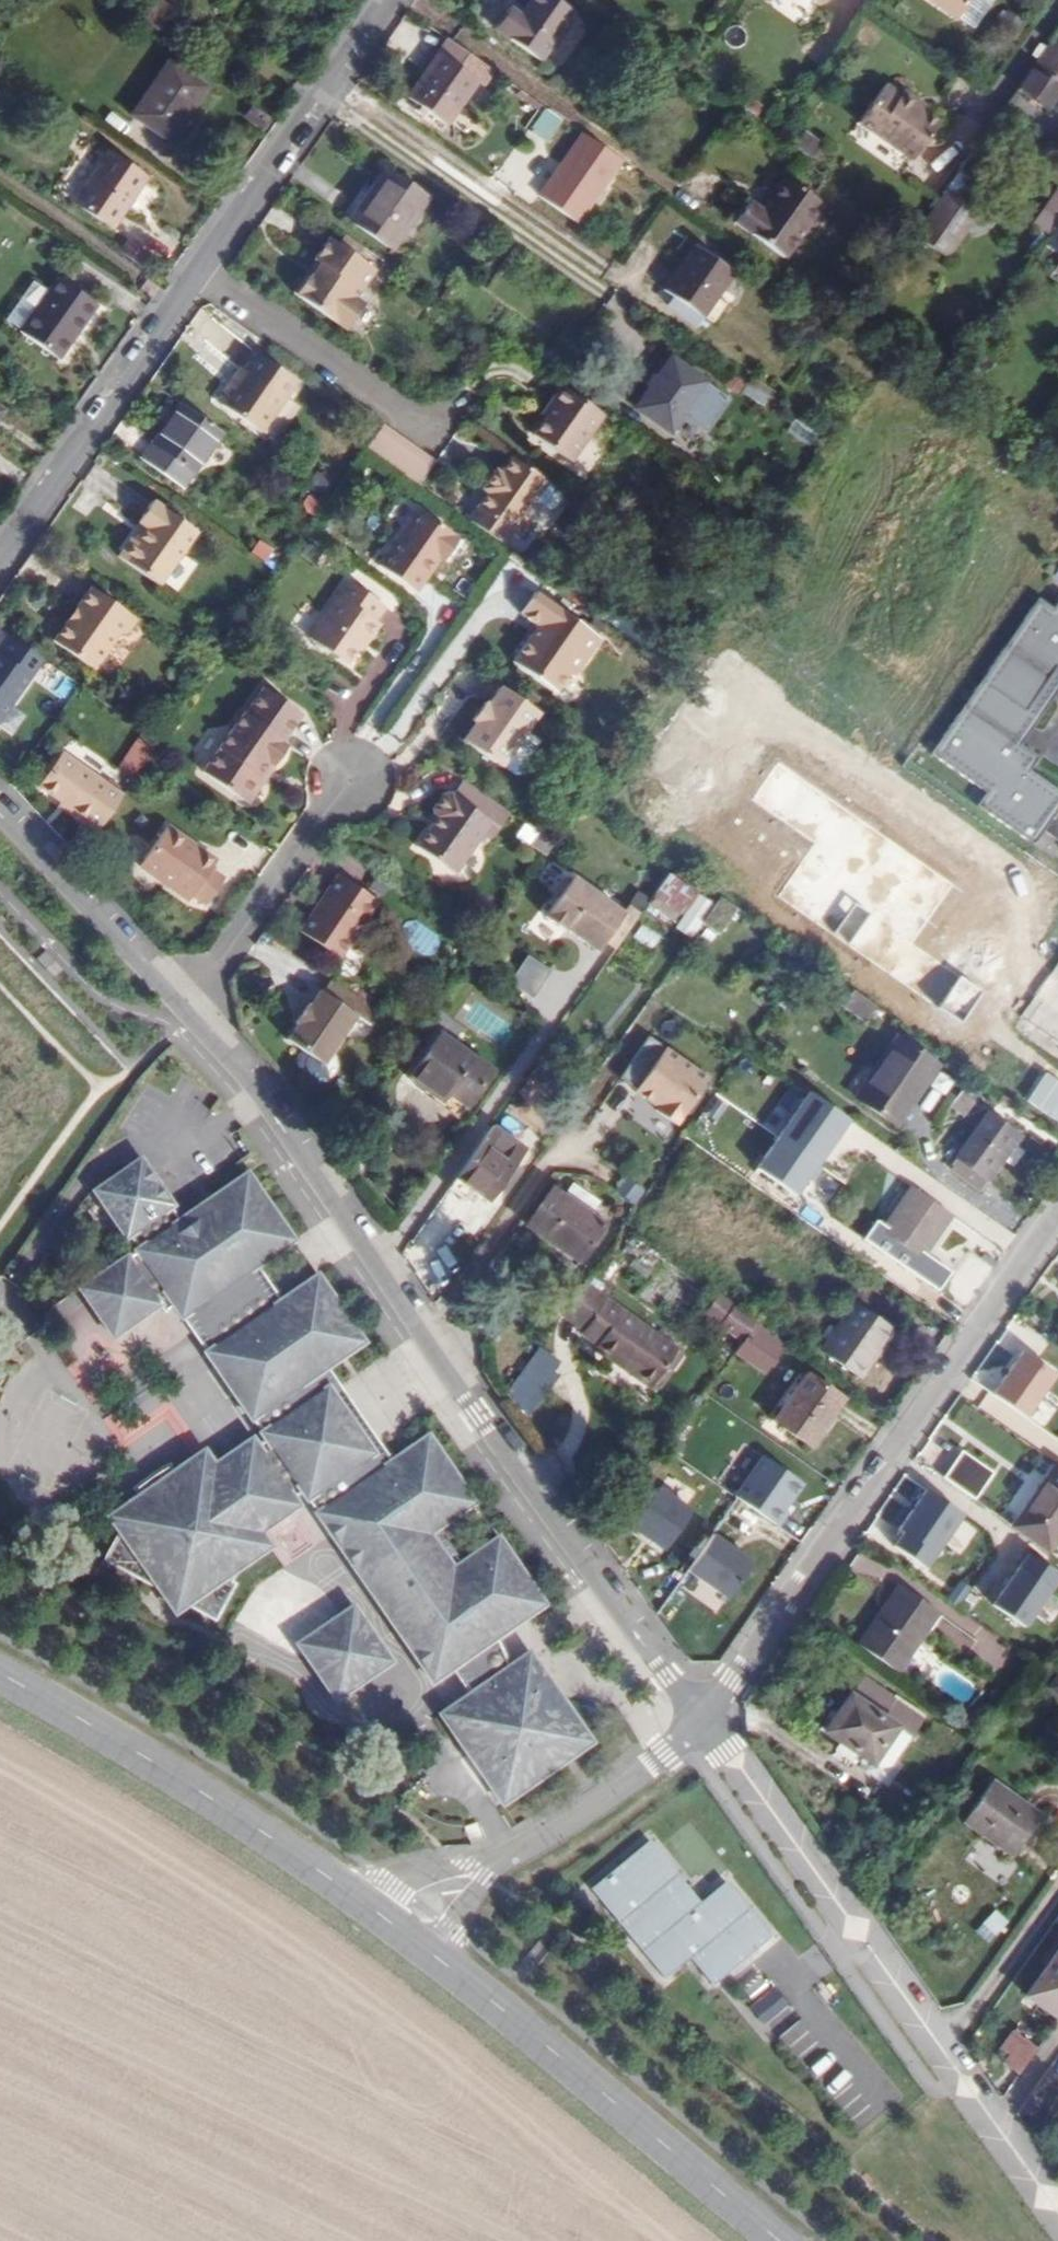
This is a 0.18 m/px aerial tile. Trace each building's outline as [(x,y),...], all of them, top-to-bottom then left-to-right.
[(575,14),(556,0),(531,0),(520,15),(511,8),(496,29),(540,62),(575,14)] [(954,21),(969,0),(923,0),(954,21)] [(1016,89),(1046,110),(1057,93),(1057,28),(1016,89)] [(446,126),(478,82),(485,87),(495,73),(448,41),(407,98),(417,106),(425,112),(446,126)] [(170,143),(207,89),(168,62),(131,116),(170,143)] [(924,112),(915,106),(919,101),(904,89),(900,95),(885,84),(858,123),(912,162),(939,123),(924,112)] [(928,107),(919,101),(915,106),(924,112),(928,107)] [(1022,118),(1004,105),(995,119),(1013,132),(1022,118)] [(261,133),(270,120),(250,106),(242,119),(261,133)] [(425,112),(417,106),(414,111),(422,116),(425,112)] [(568,124),(548,110),(532,133),(538,137),(552,148),(568,124)] [(532,133),(529,131),(522,141),(531,148),(538,137),(532,133)] [(573,132),(538,201),(584,225),(620,156),(573,132)] [(111,228),(145,179),(108,153),(74,203),(111,228)] [(385,169),(349,221),(392,251),(428,199),(385,169)] [(784,258),(823,205),(785,178),(761,212),(751,204),(737,224),(784,258)] [(938,200),(920,188),(901,215),(918,228),(938,200)] [(938,200),(918,228),(915,232),(912,235),(944,257),(976,212),(945,190),(938,200)] [(1057,218),(1057,199),(1051,194),(1030,226),(1045,237),(1057,218)] [(363,246),(345,234),(337,246),(355,258),(363,246)] [(131,239),(122,252),(139,265),(149,252),(131,239)] [(354,299),(373,271),(355,258),(337,246),(329,240),(315,261),(318,263),(297,294),(347,329),(364,306),(354,299)] [(733,274),(695,247),(664,291),(673,297),(666,307),(696,327),(733,274)] [(153,255),(149,252),(139,265),(144,268),(153,255)] [(59,360),(98,305),(59,278),(48,293),(22,330),(20,333),(59,360)] [(48,293),(33,282),(6,320),(22,330),(48,293)] [(563,359),(550,349),(541,362),(554,372),(563,359)] [(261,433),(296,381),(257,354),(245,372),(247,374),(224,408),(261,433)] [(671,357),(634,409),(671,435),(707,382),(671,357)] [(224,408),(247,374),(245,372),(238,368),(215,401),(224,408)] [(768,398),(748,383),(742,392),(762,407),(768,398)] [(604,415),(562,386),(547,406),(552,410),(545,419),(533,436),(571,462),(604,415)] [(180,404),(151,445),(141,459),(182,489),(222,433),(180,404)] [(552,410),(547,406),(540,416),(545,419),(552,410)] [(381,423),(364,447),(416,485),(433,460),(381,423)] [(563,498),(562,492),(548,482),(511,457),(500,472),(495,468),(480,490),(485,493),(474,509),(511,534),(520,540),(532,523),(523,516),(536,499),(551,509),(556,508),(563,498)] [(322,506),(310,498),(304,507),(315,515),(322,506)] [(196,534),(152,503),(138,524),(147,531),(137,545),(131,541),(118,559),(159,588),(196,534)] [(447,550),(457,532),(412,506),(376,568),(416,592),(438,554),(442,547),(447,550)] [(511,534),(474,509),(466,519),(503,544),(511,534)] [(256,552),(273,566),(280,557),(263,543),(256,552)] [(447,550),(442,547),(438,554),(443,557),(447,550)] [(348,667),(357,654),(367,640),(371,643),(382,626),(378,623),(387,610),(348,582),(309,639),(348,667)] [(604,631),(539,586),(525,607),(543,619),(548,622),(541,631),(537,628),(513,661),(556,691),(569,672),(573,675),(604,631)] [(136,622),(90,590),(76,610),(78,612),(69,625),(67,623),(53,644),(93,672),(117,637),(126,635),(136,622)] [(1051,607),(1037,597),(932,755),(983,793),(975,805),(1033,843),(1057,809),(1057,790),(1029,771),(1037,758),(1021,746),(1057,687),(1057,598),(1051,607)] [(302,603),(291,629),(308,636),(318,610),(302,603)] [(548,622),(543,619),(537,628),(541,631),(548,622)] [(25,713),(13,706),(28,679),(60,697),(72,677),(0,635),(0,729),(12,736),(25,713)] [(371,643),(367,640),(357,654),(362,657),(371,643)] [(501,766),(538,711),(500,685),(487,703),(484,701),(472,719),(475,721),(463,739),(501,766)] [(249,799),(258,785),(256,777),(266,763),(271,767),(285,747),(280,743),(299,715),(261,689),(243,714),(242,713),(200,773),(240,800),(249,799)] [(139,738),(119,761),(137,777),(157,754),(139,738)] [(59,750),(33,789),(97,832),(123,792),(59,750)] [(956,881),(779,759),(751,801),(813,844),(777,896),(964,1025),(987,992),(914,942),(956,881)] [(271,767),(266,763),(256,777),(258,785),(271,767)] [(484,826),(495,834),(511,811),(464,779),(453,795),(450,793),(442,795),(433,808),(435,816),(442,820),(436,829),(429,824),(415,845),(453,871),(484,826)] [(442,820),(435,816),(429,824),(436,829),(442,820)] [(546,854),(553,837),(519,823),(513,840),(546,854)] [(495,834),(484,826),(481,831),(492,838),(495,834)] [(212,870),(218,862),(202,851),(200,855),(189,847),(191,844),(168,828),(140,868),(190,902),(193,897),(207,907),(225,880),(212,870)] [(202,851),(191,844),(189,847),(200,855),(202,851)] [(342,957),(380,900),(342,873),(303,930),(342,957)] [(712,904),(669,874),(653,897),(683,916),(696,926),(712,904)] [(564,929),(590,892),(571,878),(570,880),(563,880),(556,890),(559,895),(545,916),(564,929)] [(623,914),(590,892),(564,929),(565,930),(566,927),(598,950),(623,914)] [(683,916),(653,897),(648,905),(677,925),(683,916)] [(550,972),(524,955),(506,983),(531,1000),(550,972)] [(325,1063),(359,1015),(371,1023),(380,1010),(331,976),(322,990),(321,989),(310,1004),(307,1003),(296,1020),(298,1021),(287,1037),(325,1063)] [(876,1006),(853,990),(842,1006),(865,1022),(876,1006)] [(448,1094),(473,1058),(440,1035),(409,1079),(437,1099),(443,1091),(448,1094)] [(898,1037),(855,1098),(896,1126),(938,1066),(898,1037)] [(708,1078),(724,1057),(702,1041),(687,1062),(708,1078)] [(705,1082),(661,1052),(633,1093),(656,1108),(652,1114),(673,1129),(705,1082)] [(492,1071),(473,1058),(448,1094),(466,1107),(492,1071)] [(437,1099),(442,1102),(448,1094),(443,1091),(437,1099)] [(466,1107),(448,1094),(442,1102),(461,1115),(466,1107)] [(989,1115),(957,1159),(958,1160),(950,1171),(978,1192),(1018,1136),(989,1115)] [(492,1127),(456,1178),(490,1202),(524,1150),(492,1127)] [(150,1169),(142,1158),(127,1168),(135,1179),(150,1169)] [(281,1301),(257,1266),(294,1241),(247,1174),(181,1219),(172,1206),(174,1204),(150,1169),(135,1179),(127,1168),(95,1190),(127,1236),(130,1235),(139,1248),(83,1287),(117,1336),(171,1299),(268,1439),(260,1445),(256,1439),(219,1464),(208,1449),(176,1470),(171,1464),(159,1469),(147,1477),(138,1487),(142,1494),(133,1500),(148,1521),(143,1529),(123,1524),(104,1563),(219,1620),(244,1569),(241,1568),(274,1545),(263,1530),(301,1504),(297,1498),(304,1493),(435,1683),(454,1669),(471,1693),(441,1712),(501,1804),(591,1743),(554,1687),(510,1680),(513,1664),(513,1655),(514,1647),(511,1630),(545,1606),(499,1539),(463,1564),(439,1530),(475,1505),(428,1437),(392,1463),(376,1440),(366,1447),(333,1398),(342,1391),(327,1368),(364,1343),(317,1275),(281,1301)] [(632,1204),(641,1190),(621,1177),(611,1191),(632,1204)] [(548,1243),(578,1265),(606,1225),(552,1187),(524,1227),(548,1243)] [(910,1271),(949,1214),(913,1189),(874,1246),(910,1271)] [(870,1236),(851,1221),(836,1240),(855,1255),(870,1236)] [(578,1265),(548,1243),(543,1250),(574,1271),(578,1265)] [(678,1349),(606,1298),(583,1283),(561,1316),(583,1332),(580,1335),(596,1346),(593,1350),(613,1364),(616,1360),(653,1385),(678,1349)] [(860,1378),(892,1332),(852,1304),(820,1350),(860,1378)] [(746,1321),(735,1312),(728,1322),(739,1330),(746,1321)] [(782,1345),(753,1325),(736,1349),(765,1370),(782,1345)] [(554,1363),(536,1350),(507,1392),(524,1416),(551,1376),(547,1373),(554,1363)] [(989,1390),(1007,1361),(992,1351),(974,1381),(989,1390)] [(1054,1377),(1021,1353),(991,1394),(1024,1418),(1054,1377)] [(653,1385),(616,1360),(613,1364),(650,1389),(653,1385)] [(844,1400),(806,1373),(772,1421),(810,1448),(844,1400)] [(376,1440),(342,1391),(333,1398),(366,1447),(376,1440)] [(686,1456),(698,1439),(689,1433),(678,1450),(686,1456)] [(988,1472),(957,1451),(940,1477),(971,1497),(988,1472)] [(799,1485),(760,1459),(734,1497),(773,1523),(799,1485)] [(1010,1527),(1049,1554),(1057,1541),(1057,1463),(1056,1462),(1010,1527)] [(690,1511),(655,1488),(628,1529),(663,1552),(690,1511)] [(961,1517),(923,1491),(895,1531),(898,1535),(889,1547),(924,1571),(961,1517)] [(752,1564),(708,1534),(682,1573),(727,1603),(752,1564)] [(973,1617),(1011,1567),(995,1555),(957,1605),(973,1617)] [(1049,1592),(1016,1570),(990,1609),(1022,1631),(1049,1592)] [(898,1672),(939,1613),(898,1585),(857,1644),(898,1672)] [(393,1662),(355,1606),(300,1644),(338,1700),(393,1662)] [(1049,1688),(1057,1694),(1057,1676),(1049,1688)] [(919,1716),(862,1678),(825,1732),(870,1763),(894,1727),(906,1735),(919,1716)] [(906,1735),(894,1727),(870,1763),(882,1771),(906,1735)] [(961,1822),(1012,1857),(1042,1814),(991,1779),(961,1822)] [(699,1901),(648,1840),(588,1889),(662,1978),(686,1959),(709,1986),(770,1936),(724,1880),(699,1901)] [(993,1935),(1005,1920),(992,1910),(980,1925),(993,1935)] [(1036,1977),(1038,1979),(1057,1993),(1057,1938),(1045,1956),(1049,1959),(1036,1977)] [(1038,1979),(1029,1990),(1054,2009),(1057,2004),(1057,1993),(1038,1979)] [(747,2007),(764,2024),(786,2003),(770,1986),(747,2007)] [(1000,2049),(1010,2056),(1004,2064),(1018,2074),(1036,2048),(1013,2032),(1000,2049)]
